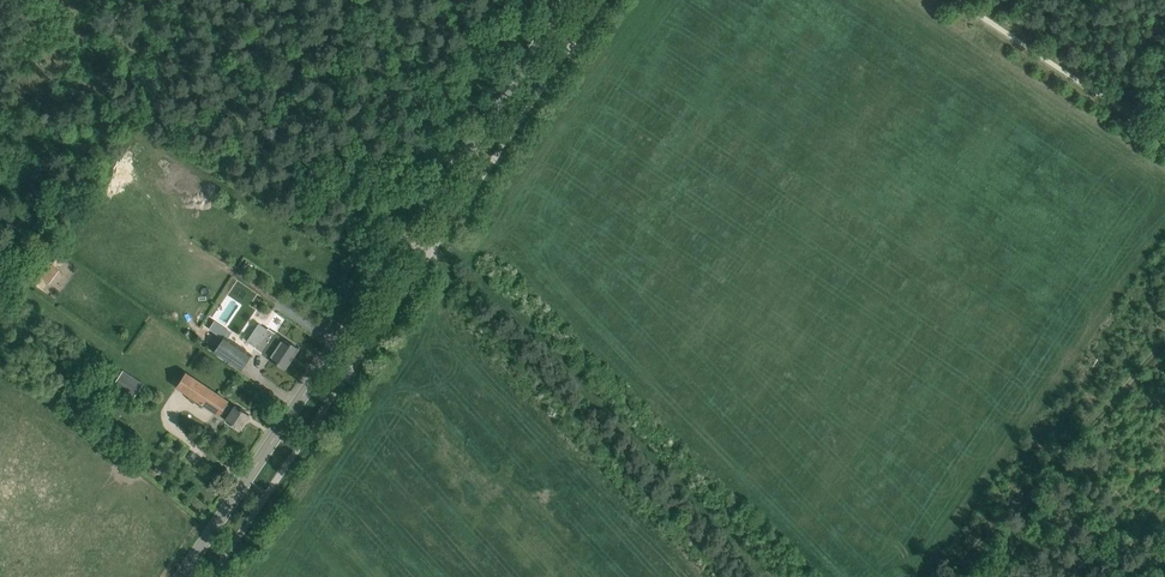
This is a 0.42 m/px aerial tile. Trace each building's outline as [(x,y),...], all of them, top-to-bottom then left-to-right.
[(56,279),(68,285),(77,265),(65,259),(56,279)] [(60,270),(52,265),(42,278),(50,283),(60,270)] [(268,328),(262,338),(255,347),(271,357),(270,357),(285,367),(298,348),(276,333),(268,328)] [(242,360),(252,366),(260,354),(249,348),(242,360)] [(116,379),(136,392),(143,381),(124,368),(116,379)] [(219,415),(222,411),(221,411),(227,403),(229,400),(186,371),(176,386),(219,415)] [(233,407),(227,403),(221,411),(222,411),(228,416),(226,419),(240,429),(250,414),(235,404),(233,407)] [(165,467),(158,463),(154,469),(161,474),(165,467)]
